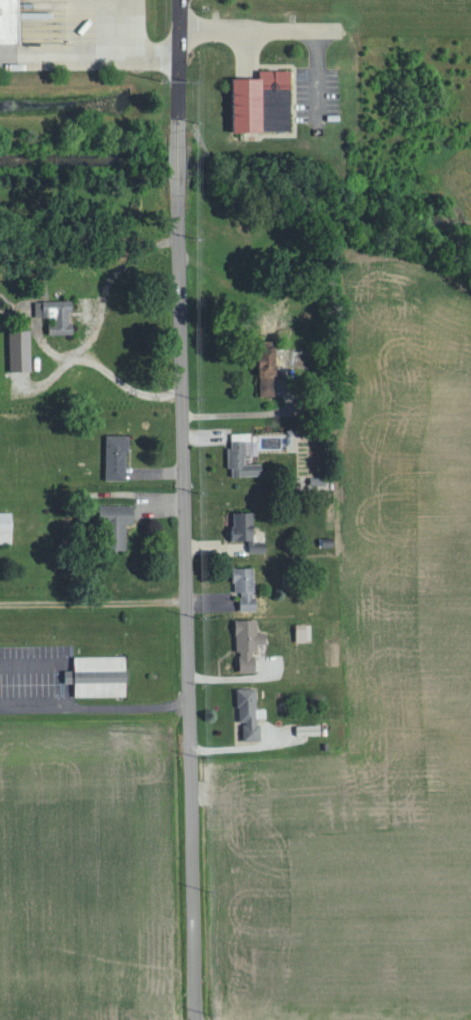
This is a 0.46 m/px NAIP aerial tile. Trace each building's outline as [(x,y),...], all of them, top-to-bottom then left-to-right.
[(20,38),(0,38),(0,0),(20,0),(20,38)] [(231,76),(258,76),(258,69),(294,68),(294,134),(232,134),(231,76)] [(50,334),(74,334),(72,300),(37,301),(37,318),(50,318),(50,334)] [(10,330),(11,371),(33,371),(32,330),(10,330)] [(277,395),(276,346),(259,346),(261,395),(277,395)] [(233,432),(233,447),(230,446),(230,468),(234,468),(234,475),(263,476),(263,464),(247,464),(247,455),(253,455),(253,433),(233,432)] [(129,480),(129,435),(108,435),(107,480),(129,480)] [(128,548),(129,522),(136,522),(136,504),(101,503),(101,520),(107,520),(107,548),(128,548)] [(14,542),(14,511),(0,510),(0,542),(14,542)] [(234,539),(251,539),(251,551),(268,551),(267,540),(255,541),(254,510),(233,510),(234,539)] [(242,610),(259,609),(258,596),(256,596),(256,566),(235,566),(235,591),(242,591),(242,610)] [(238,618),(240,671),(258,670),(257,643),(268,642),(267,630),(259,631),(258,617),(238,618)] [(313,640),(313,622),(298,623),(298,641),(313,640)] [(128,695),(127,654),(76,655),(76,668),(67,669),(67,682),(76,682),(76,696),(128,695)] [(245,739),(261,738),(261,716),(268,716),(268,707),(258,707),(258,687),(239,687),(239,721),(244,720),(245,739)]
